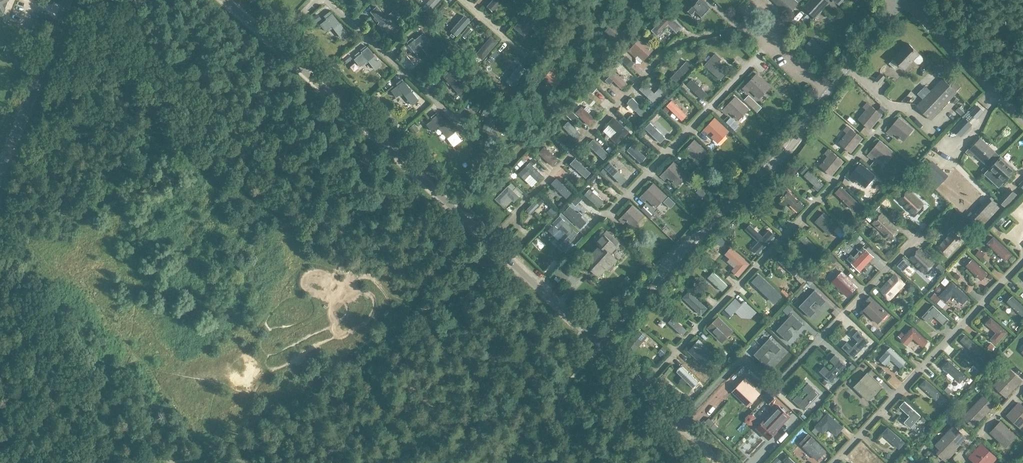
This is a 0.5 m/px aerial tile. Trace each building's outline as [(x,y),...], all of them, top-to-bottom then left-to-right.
[(504,0),(492,0),(487,6),(493,12),(504,0)] [(687,11),(692,16),(696,12),(702,18),(712,8),(708,4),(709,4),(706,1),(705,1),(703,0),(697,0),(687,11)] [(788,14),(798,4),(794,0),(774,0),(788,14)] [(805,7),(815,16),(829,2),(826,0),(812,0),(805,7)] [(377,6),(369,11),(378,22),(377,23),(383,30),(400,16),(394,10),(389,14),(388,14),(385,16),(377,6)] [(533,16),(528,12),(527,11),(513,27),(524,36),(538,20),(533,16)] [(317,14),(312,18),(315,22),(320,18),(317,14)] [(327,19),(320,25),(325,31),(332,26),(340,37),(348,31),(345,27),(344,29),(332,14),(326,18),(327,19)] [(670,14),(654,30),(659,36),(670,24),(678,32),(684,27),(670,14)] [(451,31),(456,36),(470,21),(464,16),(451,31)] [(797,29),(802,21),(798,18),(792,25),(797,29)] [(602,35),(612,45),(619,37),(622,40),(627,35),(609,19),(604,24),(609,28),(602,35)] [(412,37),(406,42),(408,44),(410,47),(409,48),(411,51),(412,50),(421,60),(428,54),(421,47),(429,41),(422,33),(415,39),(414,39),(412,37)] [(491,36),(475,54),(482,60),(498,42),(491,36)] [(825,50),(813,38),(805,46),(818,58),(825,50)] [(909,44),(895,59),(906,69),(920,54),(909,44)] [(362,53),(354,60),(359,67),(368,60),(374,69),(381,64),(378,60),(379,59),(376,56),(375,57),(367,47),(361,52),(362,53)] [(636,48),(632,54),(645,66),(650,61),(643,54),(644,52),(641,49),(639,51),(636,48)] [(441,57),(437,52),(432,56),(436,61),(441,57)] [(346,62),(352,58),(348,54),(343,58),(346,62)] [(708,62),(705,65),(720,79),(725,74),(716,65),(722,59),(716,54),(712,58),(710,56),(706,60),(708,62)] [(634,63),(627,56),(622,61),(630,68),(634,63)] [(517,57),(504,71),(509,75),(522,62),(517,57)] [(920,61),(914,67),(921,73),(926,68),(920,61)] [(941,63),(933,66),(935,74),(944,72),(941,63)] [(610,65),(606,68),(610,73),(614,69),(610,65)] [(553,67),(544,78),(556,88),(563,78),(557,74),(559,71),(553,67)] [(891,72),(898,78),(902,73),(895,67),(891,72)] [(450,85),(459,95),(466,90),(458,80),(461,77),(453,68),(449,72),(447,70),(442,74),(444,76),(443,77),(447,82),(446,83),(449,86),(450,85)] [(610,77),(606,81),(610,85),(614,81),(623,89),(628,83),(624,80),(626,78),(622,75),(621,77),(614,71),(609,76),(610,77)] [(882,73),(875,79),(880,84),(886,78),(882,73)] [(757,74),(743,88),(748,92),(751,89),(760,98),(770,87),(757,74)] [(942,78),(916,106),(931,120),(957,92),(942,78)] [(398,86),(392,91),(396,97),(402,92),(412,105),(418,100),(418,99),(412,92),(413,91),(411,88),(410,89),(404,82),(402,79),(396,84),(398,86)] [(592,93),(597,88),(592,84),(588,89),(592,93)] [(646,84),(641,90),(651,99),(648,102),(653,107),(666,92),(661,87),(655,93),(646,84)] [(691,90),(684,84),(681,87),(688,93),(691,90)] [(749,95),(744,100),(753,108),(758,103),(749,95)] [(736,97),(723,110),(727,114),(730,112),(739,120),(749,109),(736,97)] [(484,102),(480,112),(482,114),(481,115),(488,118),(482,129),(490,133),(496,122),(497,122),(501,114),(492,110),(493,107),(484,102)] [(867,110),(859,119),(870,129),(882,115),(868,102),(864,107),(867,110)] [(629,112),(646,127),(651,122),(634,106),(629,112)] [(978,106),(971,113),(978,119),(985,112),(978,106)] [(959,107),(956,110),(962,116),(965,113),(959,107)] [(567,115),(575,122),(579,117),(570,110),(567,115)] [(668,117),(686,129),(691,122),(673,110),(668,117)] [(432,120),(426,124),(431,130),(438,126),(447,139),(454,134),(439,114),(439,115),(437,112),(430,117),(432,120)] [(732,127),(737,123),(731,117),(727,122),(732,127)] [(614,118),(609,123),(618,132),(612,138),(618,143),(632,128),(627,124),(625,127),(614,118)] [(900,118),(888,132),(892,136),(894,133),(904,141),(913,129),(900,118)] [(954,129),(961,136),(972,124),(965,118),(954,129)] [(716,119),(702,133),(707,137),(709,134),(718,142),(729,131),(716,119)] [(414,124),(409,128),(414,134),(419,131),(414,124)] [(848,133),(840,142),(851,152),(863,138),(848,126),(844,130),(848,133)] [(573,144),(577,145),(580,134),(570,132),(568,139),(574,140),(573,144)] [(985,162),(995,151),(981,138),(970,149),(984,162),(985,162)] [(694,140),(681,154),(686,158),(689,155),(698,164),(708,153),(694,140)] [(621,149),(624,152),(632,144),(629,141),(621,149)] [(880,141),(869,155),(873,159),(876,156),(885,164),(894,152),(880,141)] [(597,147),(592,151),(604,168),(609,164),(597,147)] [(829,156),(821,166),(831,175),(844,161),(830,149),(825,153),(829,156)] [(995,151),(985,162),(989,166),(999,154),(995,151)] [(1010,165),(1001,156),(985,173),(999,186),(1013,171),(1008,167),(1010,165)] [(933,161),(920,174),(936,191),(950,178),(933,161)] [(530,162),(519,173),(525,179),(531,173),(538,180),(543,175),(530,162)] [(674,162),(660,176),(665,180),(668,177),(677,186),(688,175),(674,162)] [(862,164),(849,179),(854,182),(856,180),(866,187),(876,175),(862,164)] [(805,166),(800,172),(803,175),(809,169),(805,166)] [(588,187),(593,181),(578,168),(573,173),(588,187)] [(624,196),(631,188),(612,172),(606,179),(624,196)] [(806,184),(816,193),(821,188),(811,179),(806,184)] [(509,185),(496,198),(501,203),(509,195),(514,201),(520,196),(514,191),(517,188),(512,183),(509,186),(509,185)] [(654,183),(641,197),(645,201),(648,198),(657,207),(667,197),(654,183)] [(863,208),(841,187),(835,193),(853,210),(856,207),(860,211),(863,208)] [(1017,194),(1011,188),(1000,200),(1006,206),(1017,194)] [(907,190),(898,199),(913,213),(922,204),(907,190)] [(970,211),(966,216),(980,228),(1000,207),(989,197),(973,213),(970,211)] [(633,205),(620,219),(624,223),(627,220),(635,227),(645,216),(633,205)] [(547,213),(553,218),(557,213),(552,208),(547,213)] [(891,241),(901,230),(882,213),(872,224),(891,241)] [(821,216),(812,224),(817,229),(826,221),(821,216)] [(563,234),(564,235),(557,243),(564,249),(578,234),(569,225),(571,223),(565,218),(562,222),(564,224),(559,228),(564,233),(563,234)] [(759,255),(777,236),(770,229),(763,236),(750,224),(745,229),(759,241),(752,248),(759,255)] [(838,226),(834,230),(841,237),(845,233),(838,226)] [(600,243),(584,261),(601,276),(611,265),(612,266),(618,260),(611,253),(618,246),(616,245),(619,242),(607,230),(604,234),(602,232),(596,239),(600,243)] [(948,257),(963,240),(953,231),(938,248),(948,257)] [(858,243),(863,238),(859,233),(854,239),(858,243)] [(726,242),(720,237),(716,242),(721,246),(726,242)] [(1012,255),(994,237),(988,244),(1006,261),(1012,255)] [(892,250),(898,245),(894,240),(887,245),(892,250)] [(919,248),(910,258),(925,272),(934,262),(919,248)] [(865,249),(852,264),(860,272),(873,257),(865,249)] [(985,254),(979,250),(975,255),(982,259),(985,254)] [(733,251),(729,256),(730,257),(729,259),(732,262),(734,261),(744,270),(749,265),(733,251)] [(884,255),(889,259),(893,255),(889,251),(884,255)] [(966,266),(982,280),(987,275),(972,260),(966,266)] [(946,269),(939,263),(936,268),(942,273),(946,269)] [(794,284),(798,280),(785,265),(781,269),(794,284)] [(833,283),(848,298),(858,288),(843,272),(833,283)] [(906,284),(895,274),(880,291),(890,301),(906,284)] [(913,275),(906,282),(915,291),(922,284),(913,275)] [(724,300),(729,294),(716,282),(711,288),(724,300)] [(963,304),(969,297),(953,282),(940,297),(947,303),(953,295),(963,304)] [(804,293),(809,287),(805,283),(800,289),(804,293)] [(816,289),(800,306),(811,317),(817,311),(811,306),(816,300),(822,305),(827,300),(816,289)] [(903,289),(887,304),(892,309),(908,293),(903,289)] [(708,309),(690,292),(686,296),(689,299),(687,301),(703,315),(708,309)] [(940,299),(935,293),(930,298),(936,304),(940,299)] [(1022,316),(1022,306),(1012,296),(1007,302),(1022,316)] [(889,314),(870,297),(867,301),(870,305),(864,311),(879,325),(889,314)] [(793,308),(789,304),(783,310),(788,314),(793,308)] [(934,304),(923,317),(929,321),(934,315),(944,323),(949,317),(934,304)] [(741,305),(732,315),(737,320),(741,315),(747,322),(748,321),(756,322),(761,318),(750,307),(747,311),(741,305)] [(792,314),(776,331),(788,341),(793,336),(788,331),(793,325),(799,330),(804,324),(792,314)] [(734,333),(718,317),(706,330),(722,345),(734,333)] [(991,317),(986,323),(1002,338),(1008,331),(991,317)] [(688,330),(674,318),(669,324),(683,336),(688,330)] [(929,342),(913,328),(901,341),(907,347),(913,340),(923,348),(929,342)] [(859,329),(854,335),(859,340),(854,346),(848,341),(843,347),(855,357),(870,340),(859,329)] [(647,337),(639,330),(626,343),(636,351),(647,337)] [(966,334),(960,340),(971,350),(967,354),(974,360),(978,356),(983,350),(966,334)] [(765,365),(770,360),(765,354),(770,349),(776,354),(781,349),(770,338),(754,354),(765,365)] [(699,340),(690,350),(707,365),(715,355),(699,340)] [(907,363),(891,348),(880,360),(886,366),(892,360),(901,370),(907,363)] [(826,365),(821,371),(832,382),(848,365),(836,354),(831,360),(837,365),(831,371),(826,365)] [(966,377),(949,361),(943,369),(959,384),(966,377)] [(674,367),(690,383),(695,378),(679,362),(674,367)] [(1014,389),(1022,380),(1009,368),(1001,376),(993,385),(1006,398),(1014,389)] [(883,388),(868,374),(854,388),(869,402),(883,388)] [(761,394),(745,379),(733,392),(748,407),(761,394)] [(936,398),(941,393),(927,379),(922,385),(936,398)] [(803,400),(798,395),(793,400),(804,411),(820,394),(808,383),(803,389),(809,394),(803,400)] [(760,384),(756,388),(761,393),(764,395),(767,391),(760,384)] [(768,403),(774,397),(767,391),(762,397),(768,403)] [(983,395),(962,416),(974,427),(994,405),(983,395)] [(1006,415),(1021,429),(1022,426),(1022,404),(1019,401),(1006,415)] [(905,402),(900,408),(910,416),(905,423),(910,427),(920,415),(905,402)] [(767,420),(758,428),(770,439),(778,431),(777,430),(791,416),(781,406),(767,420)] [(844,429),(828,415),(812,432),(817,437),(820,433),(823,436),(829,430),(837,437),(844,429)] [(1001,420),(989,432),(1006,447),(1017,435),(1001,420)] [(954,425),(935,445),(939,449),(936,452),(946,462),(958,450),(956,448),(967,437),(954,425)] [(890,428),(884,434),(902,448),(907,442),(890,428)] [(827,452),(809,435),(800,445),(818,462),(827,452)] [(764,446),(756,437),(743,450),(752,459),(764,446)] [(831,437),(825,442),(829,446),(835,442),(831,437)] [(968,457),(975,462),(993,462),(998,457),(982,442),(968,457)] [(882,460),(869,448),(864,454),(874,462),(880,462),(882,460)]
